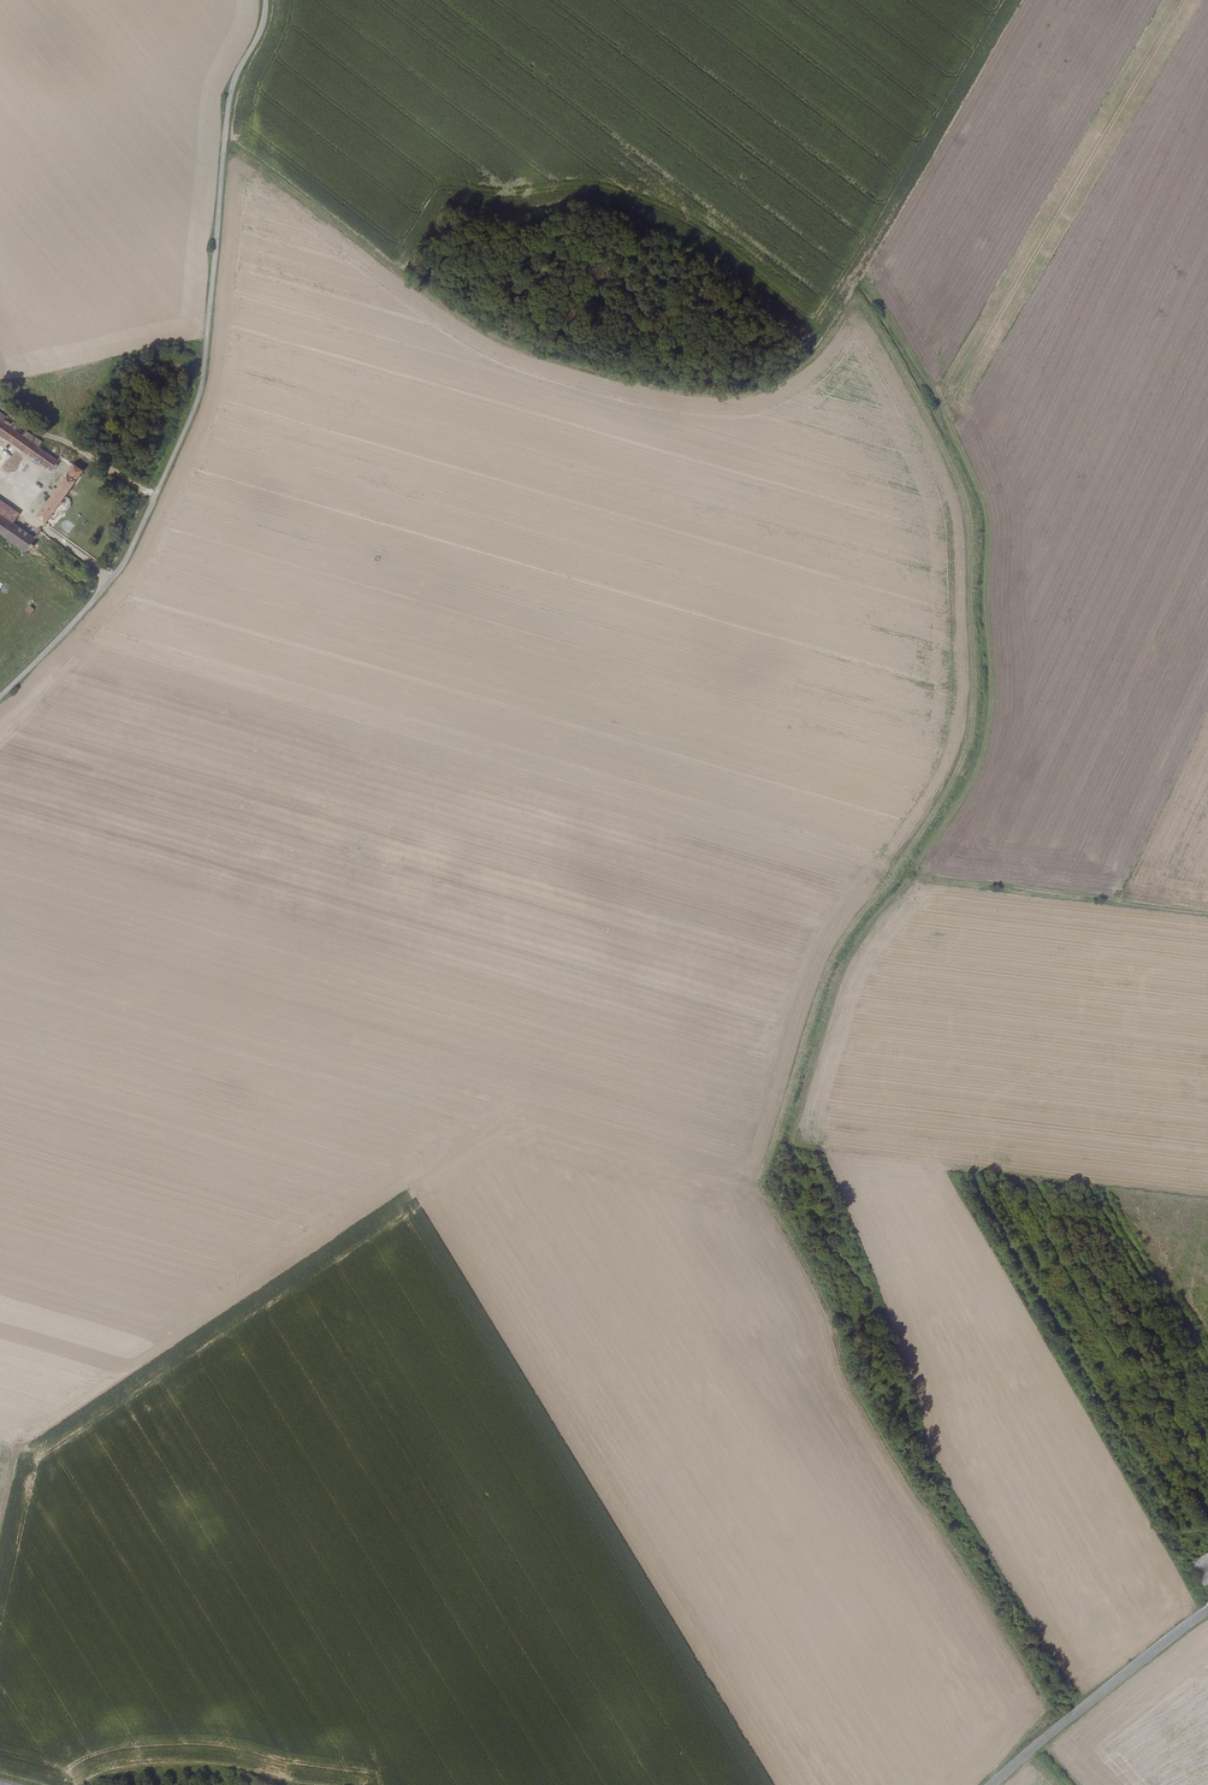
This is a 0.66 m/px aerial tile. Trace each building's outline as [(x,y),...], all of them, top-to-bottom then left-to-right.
[(1,399),(0,398),(0,422),(56,465),(68,450),(1,399)] [(88,449),(77,441),(68,450),(81,459),(83,457),(88,449)] [(43,509),(53,516),(92,463),(83,457),(81,459),(43,509)] [(130,498),(135,492),(125,484),(120,492),(130,498)] [(41,532),(0,501),(0,521),(31,545),(41,532)] [(0,589),(0,591),(5,594),(9,587),(3,584),(0,589)] [(29,604),(25,609),(30,614),(34,609),(29,604)] [(1192,1562),(1195,1569),(1204,1585),(1207,1583),(1207,1553),(1192,1562)]
